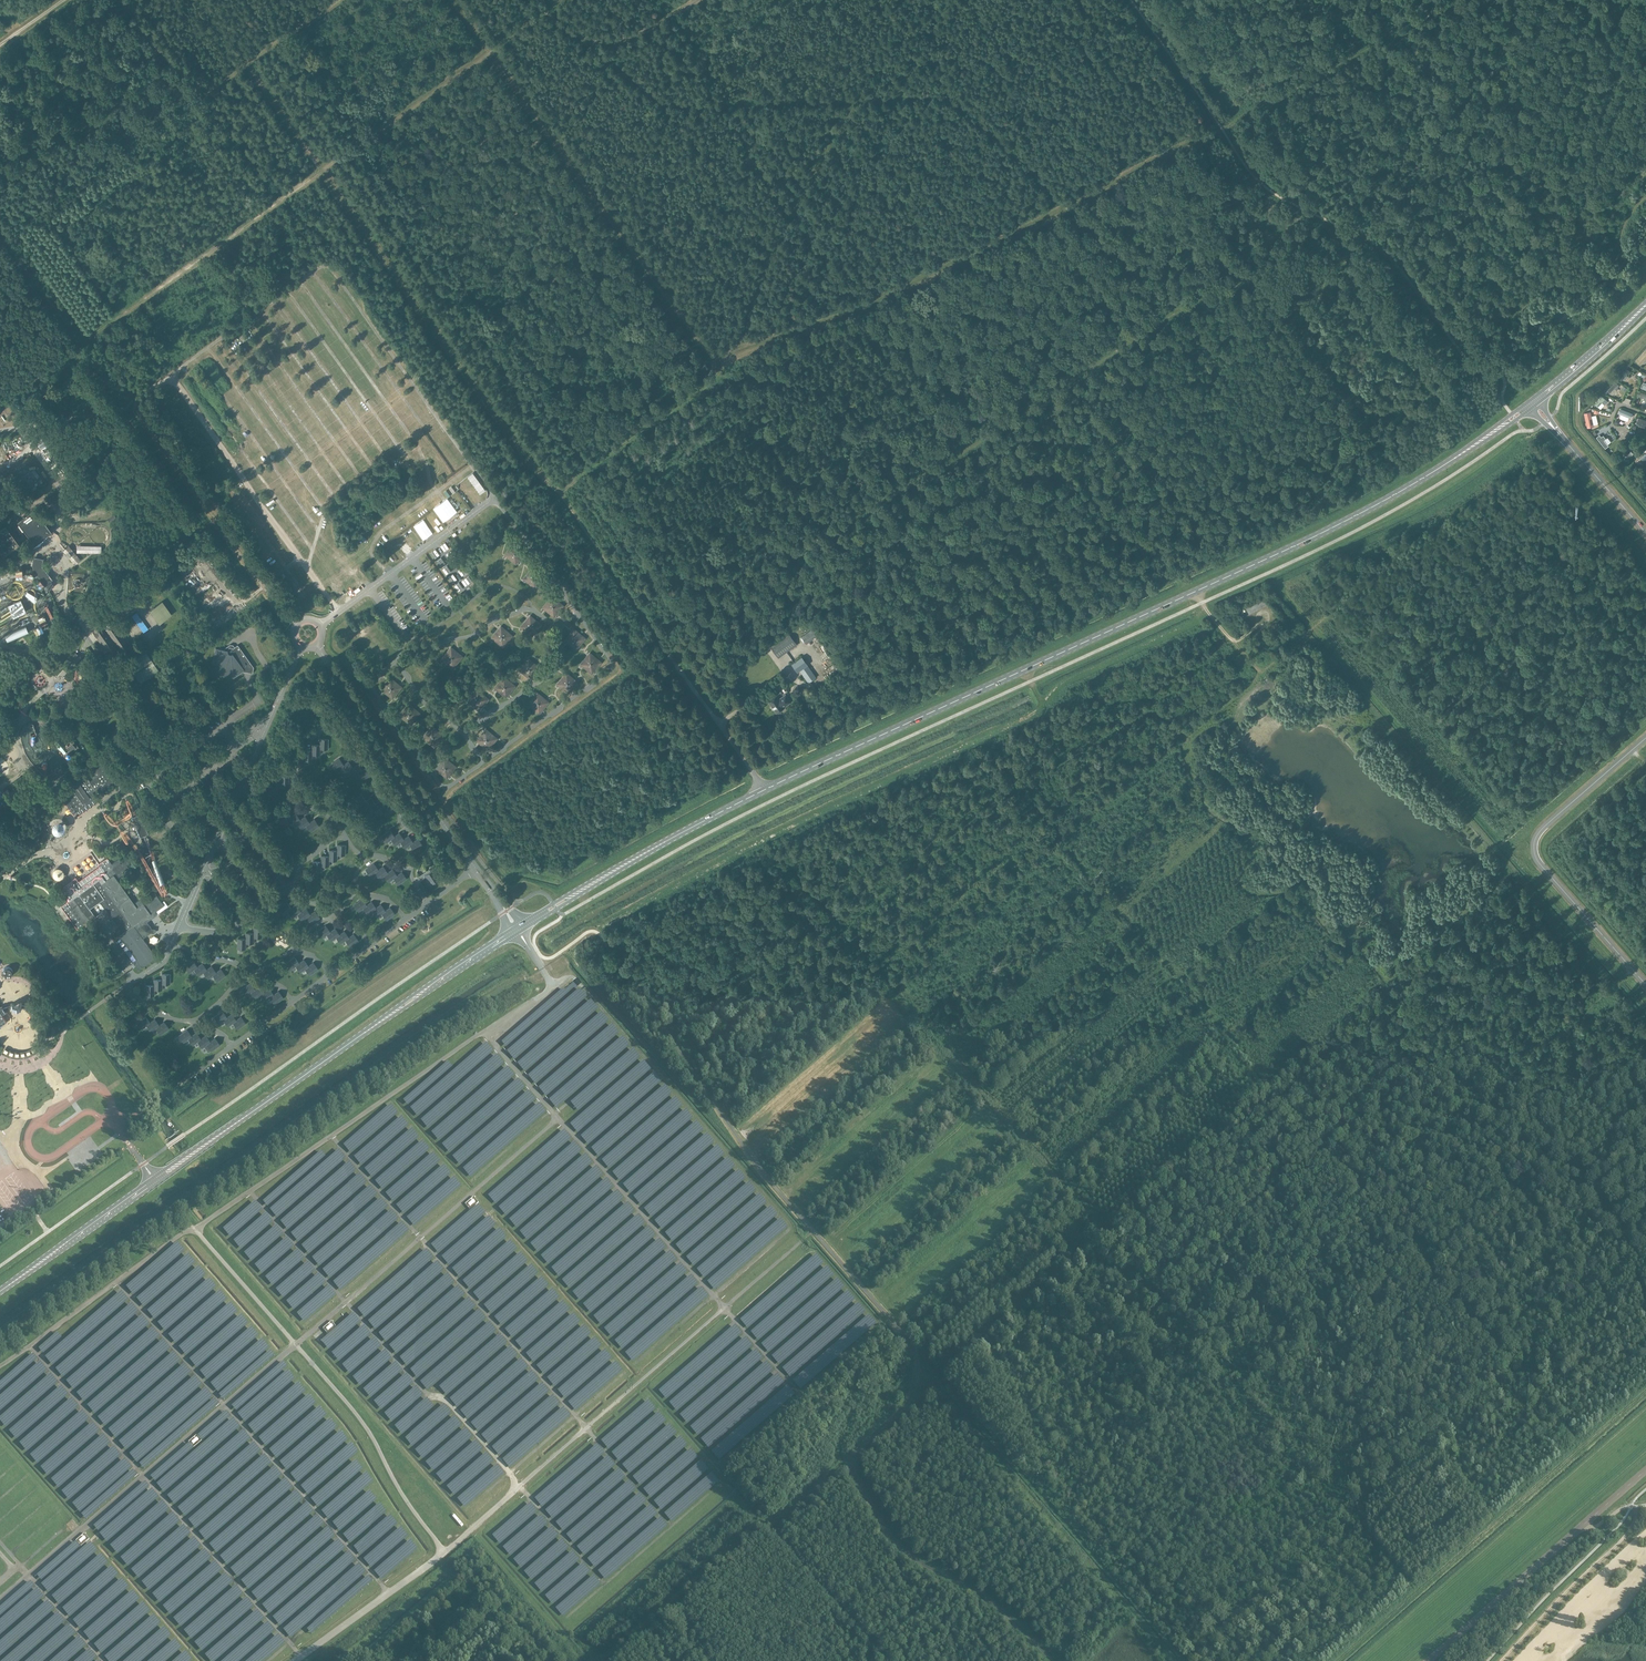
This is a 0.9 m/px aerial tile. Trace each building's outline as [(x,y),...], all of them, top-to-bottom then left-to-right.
[(1645,361),(1645,351),(1636,362),(1641,366),(1645,361)] [(1627,369),(1618,378),(1621,381),(1624,378),(1625,379),(1628,376),(1627,375),(1630,372),(1627,369)] [(1610,393),(1618,385),(1616,383),(1608,391),(1610,393)] [(1640,391),(1638,396),(1645,399),(1644,400),(1645,401),(1645,394),(1640,391)] [(1602,396),(1595,404),(1596,405),(1597,406),(1598,407),(1602,403),(1604,405),(1608,401),(1602,396)] [(1609,417),(1610,412),(1594,408),(1593,413),(1609,417)] [(1620,409),(1619,413),(1622,415),(1620,418),(1628,421),(1629,418),(1631,418),(1633,414),(1620,409)] [(1636,424),(1641,426),(1642,423),(1645,425),(1645,421),(1638,418),(1637,421),(1637,422),(1636,424)] [(1597,439),(1606,451),(1609,448),(1605,442),(1606,440),(1604,437),(1602,439),(1600,436),(1597,439)] [(1638,458),(1642,460),(1645,451),(1645,449),(1642,447),(1638,458)] [(1624,450),(1621,453),(1616,459),(1624,467),(1629,461),(1632,458),(1624,450)] [(25,539),(31,547),(33,545),(34,546),(37,545),(38,545),(41,543),(41,541),(44,539),(47,536),(50,534),(53,532),(35,508),(17,521),(19,524),(16,526),(22,535),(25,539)] [(113,520),(117,526),(122,522),(119,517),(113,520)] [(22,535),(16,538),(5,524),(0,527),(0,551),(2,554),(3,555),(11,549),(19,543),(19,542),(25,539),(22,535)] [(313,527),(307,532),(310,535),(316,530),(313,527)] [(14,554),(17,558),(26,552),(19,543),(11,549),(12,551),(14,554)] [(509,549),(515,554),(519,548),(514,543),(509,549)] [(515,554),(520,558),(525,553),(519,548),(515,554)] [(515,554),(509,549),(504,555),(510,559),(515,554)] [(207,554),(202,558),(209,571),(215,567),(207,554)] [(520,558),(515,554),(510,559),(516,564),(520,558)] [(43,558),(34,556),(32,565),(32,566),(33,570),(45,585),(50,592),(51,591),(58,586),(42,565),(43,558)] [(200,577),(203,576),(203,575),(205,573),(198,561),(193,564),(200,577)] [(534,578),(538,572),(533,567),(528,573),(534,578)] [(191,568),(185,570),(192,588),(198,585),(191,568)] [(218,581),(223,577),(216,568),(211,572),(218,581)] [(538,572),(534,578),(539,582),(544,577),(538,572)] [(529,583),(534,578),(528,573),(523,579),(529,583)] [(207,575),(202,578),(209,588),(214,585),(207,575)] [(534,578),(529,583),(535,588),(539,582),(534,578)] [(201,587),(196,591),(201,597),(206,593),(201,587)] [(548,602),(553,607),(558,601),(552,596),(548,602)] [(1246,608),(1249,614),(1266,605),(1263,599),(1246,608)] [(15,602),(8,605),(9,606),(9,607),(11,613),(13,618),(17,617),(27,612),(25,607),(21,600),(15,602)] [(163,601),(149,611),(159,625),(173,615),(163,601)] [(553,607),(559,611),(564,606),(558,601),(553,607)] [(553,607),(548,602),(543,607),(548,612),(553,607)] [(553,607),(548,612),(554,617),(559,611),(553,607)] [(531,626),(536,620),(530,616),(526,621),(531,626)] [(536,620),(531,626),(537,631),(541,625),(536,620)] [(526,632),(531,626),(526,621),(521,627),(526,632)] [(112,658),(130,645),(115,623),(106,630),(100,622),(91,629),(99,640),(112,658)] [(28,629),(26,626),(5,635),(8,642),(29,632),(28,629)] [(496,632),(502,636),(507,631),(501,626),(496,632)] [(531,626),(526,632),(532,636),(537,631),(531,626)] [(814,628),(801,637),(806,643),(819,634),(814,628)] [(569,635),(575,639),(580,633),(574,629),(569,635)] [(502,636),(508,641),(512,635),(507,631),(502,636)] [(502,636),(496,632),(492,638),(497,642),(502,636)] [(575,639),(581,644),(585,638),(580,633),(575,639)] [(788,633),(770,646),(778,657),(796,644),(788,633)] [(575,639),(569,635),(565,640),(570,645),(575,639)] [(508,641),(502,636),(497,642),(503,647),(508,641)] [(0,650),(0,654),(4,660),(18,651),(16,648),(21,644),(18,639),(0,650)] [(581,644),(575,639),(570,645),(576,650),(581,644)] [(225,649),(216,648),(215,648),(216,648),(213,663),(223,675),(233,677),(242,671),(243,671),(253,673),(254,667),(238,645),(235,647),(233,645),(230,644),(225,648),(225,649)] [(446,653),(452,657),(457,652),(451,647),(446,653)] [(145,651),(127,664),(141,684),(159,671),(145,651)] [(457,652),(452,657),(458,662),(462,656),(457,652)] [(448,663),(452,657),(446,653),(442,659),(448,663)] [(591,663),(596,657),(590,653),(585,659),(591,663)] [(452,657),(448,663),(453,668),(458,662),(452,657)] [(591,663),(597,668),(601,662),(596,657),(591,663)] [(800,671),(807,665),(808,665),(802,657),(792,664),(797,672),(800,671)] [(524,664),(530,669),(534,663),(528,659),(524,664)] [(591,663),(585,659),(580,664),(586,669),(591,663)] [(530,669),(535,673),(540,668),(534,663),(530,669)] [(597,668),(591,663),(586,669),(592,674),(597,668)] [(530,669),(524,664),(519,670),(525,675),(530,669)] [(807,665),(800,671),(808,683),(816,677),(807,665)] [(535,673),(530,669),(525,675),(531,679),(535,673)] [(567,683),(572,678),(567,673),(562,678),(567,683)] [(499,682),(505,687),(510,681),(504,677),(499,682)] [(391,688),(396,682),(390,678),(386,684),(391,688)] [(563,689),(567,683),(562,678),(557,684),(563,689)] [(572,678),(567,683),(573,688),(578,682),(572,678)] [(505,687),(511,692),(515,686),(510,681),(505,687)] [(396,682),(391,688),(397,693),(402,687),(396,682)] [(505,687),(499,682),(495,688),(500,693),(505,687)] [(567,683),(563,689),(568,694),(573,688),(567,683)] [(391,688),(386,684),(381,689),(387,694),(391,688)] [(505,687),(500,693),(506,697),(511,692),(505,687)] [(391,688),(387,694),(393,698),(397,693),(391,688)] [(473,695),(478,700),(483,694),(477,690),(473,695)] [(533,698),(538,703),(543,697),(537,693),(533,698)] [(478,700),(484,705),(489,699),(483,694),(478,700)] [(478,700),(473,695),(468,701),(474,706),(478,700)] [(784,707),(791,702),(785,695),(781,698),(782,698),(779,700),(777,696),(769,702),(772,707),(771,707),(771,708),(773,710),(774,710),(775,711),(779,709),(780,710),(784,707)] [(538,703),(544,708),(549,702),(543,697),(538,703)] [(538,703),(533,698),(528,704),(534,709),(538,703)] [(484,705),(478,700),(474,706),(479,710),(484,705)] [(539,713),(544,708),(538,703),(534,709),(539,713)] [(404,710),(410,714),(414,708),(408,704),(404,710)] [(414,708),(410,714),(415,719),(420,713),(414,708)] [(410,714),(404,710),(399,715),(405,720),(410,714)] [(415,719),(410,714),(405,720),(411,724),(415,719)] [(427,732),(433,737),(438,731),(432,726),(427,732)] [(481,735),(487,739),(491,734),(486,729),(481,735)] [(433,737),(439,741),(443,736),(438,731),(433,737)] [(433,737),(427,732),(423,738),(428,742),(433,737)] [(487,739),(493,744),(497,738),(491,734),(487,739)] [(487,739),(481,735),(476,741),(482,745),(487,739)] [(53,741),(63,755),(70,749),(66,745),(66,744),(63,741),(59,736),(54,740),(53,741)] [(439,741),(433,737),(428,742),(434,747),(439,741)] [(63,755),(66,759),(80,747),(73,739),(66,744),(66,745),(70,749),(63,755)] [(320,745),(320,749),(328,749),(328,739),(320,739),(320,745)] [(493,744),(487,739),(482,745),(488,750),(493,744)] [(304,760),(304,756),(296,756),(296,766),(304,766),(304,760)] [(446,768),(450,762),(444,757),(440,763),(446,768)] [(340,768),(344,765),(339,759),(331,765),(335,771),(340,768)] [(100,775),(90,782),(95,789),(99,787),(101,791),(116,780),(115,779),(111,774),(110,772),(106,767),(102,762),(95,767),(100,775)] [(349,770),(353,768),(349,762),(344,765),(340,768),(345,774),(349,770)] [(446,768),(451,772),(456,767),(450,762),(446,768)] [(441,773),(446,768),(440,763),(435,769),(441,773)] [(359,773),(362,771),(358,764),(353,768),(349,770),(354,777),(359,773)] [(362,771),(359,773),(363,780),(372,774),(367,767),(362,771)] [(446,768),(441,773),(447,778),(451,772),(446,768)] [(95,789),(90,782),(84,775),(71,785),(62,791),(59,793),(72,811),(76,809),(78,812),(97,799),(91,792),(95,789)] [(363,804),(366,801),(362,795),(353,801),(358,807),(363,804)] [(372,807),(376,804),(371,798),(366,801),(363,804),(367,810),(372,807)] [(381,809),(385,807),(380,801),(376,804),(372,807),(376,813),(381,809)] [(385,807),(381,809),(386,816),(394,810),(390,803),(385,807)] [(287,820),(291,817),(286,811),(278,817),(282,823),(287,820)] [(296,813),(291,817),(287,820),(292,826),(297,822),(300,820),(296,813)] [(134,824),(140,837),(144,835),(148,833),(144,824),(141,817),(141,816),(139,814),(135,816),(131,817),(132,818),(132,819),(134,824)] [(300,820),(297,822),(301,829),(306,825),(310,823),(305,816),(300,820)] [(310,823),(306,825),(310,832),(319,825),(314,819),(310,823)] [(60,824),(59,836),(69,836),(69,824),(60,824)] [(386,842),(391,839),(395,836),(390,830),(382,836),(386,842)] [(399,833),(395,836),(391,839),(395,845),(400,842),(404,839),(399,833)] [(404,839),(400,842),(405,848),(410,845),(413,842),(409,836),(404,839)] [(413,842),(410,845),(414,851),(423,845),(418,839),(413,842)] [(337,850),(337,855),(345,855),(345,845),(337,844),(337,850)] [(337,855),(337,850),(329,850),(329,856),(329,860),(337,861),(337,855)] [(69,900),(61,906),(77,928),(89,920),(90,921),(96,918),(89,908),(100,901),(113,919),(110,921),(115,928),(118,926),(120,929),(117,932),(136,959),(133,962),(138,970),(156,957),(143,938),(150,932),(151,928),(147,921),(157,914),(155,912),(164,905),(155,893),(146,899),(144,896),(133,904),(112,875),(116,873),(119,877),(130,869),(129,868),(133,865),(125,854),(112,864),(107,858),(104,860),(98,864),(100,866),(100,867),(79,882),(77,879),(73,881),(72,880),(73,881),(62,889),(69,900)] [(329,860),(329,856),(321,856),(321,862),(321,866),(329,866),(329,860)] [(91,861),(85,864),(87,868),(93,865),(94,868),(96,867),(94,865),(97,863),(95,859),(91,861)] [(321,866),(321,862),(313,861),(313,872),(321,872),(321,866)] [(370,876),(375,873),(378,870),(374,864),(365,870),(370,876)] [(177,881),(180,879),(168,865),(165,868),(177,881)] [(384,875),(388,873),(383,866),(378,870),(375,873),(379,879),(384,875)] [(50,874),(51,875),(51,877),(52,879),(54,880),(56,880),(57,881),(59,880),(61,880),(62,879),(63,877),(64,875),(64,874),(64,872),(63,870),(62,869),(61,868),(59,867),(57,867),(56,867),(54,868),(52,869),(51,870),(51,872),(50,874)] [(393,878),(397,876),(393,869),(388,873),(384,875),(389,882),(393,878)] [(431,884),(438,879),(435,873),(436,872),(434,869),(430,871),(429,869),(417,877),(420,881),(427,876),(431,884)] [(397,876),(393,878),(398,885),(406,878),(402,872),(397,876)] [(358,912),(363,908),(367,905),(362,899),(354,905),(358,912)] [(288,911),(291,909),(287,902),(278,908),(283,915),(288,911)] [(367,905),(363,908),(368,914),(373,911),(376,908),(371,902),(367,905)] [(297,914),(301,912),(296,905),(291,909),(288,911),(292,918),(297,914)] [(376,908),(373,911),(377,917),(382,914),(385,911),(381,905),(376,908)] [(307,917),(310,915),(306,908),(301,912),(297,914),(302,920),(306,917),(307,917)] [(385,911),(382,914),(386,920),(395,914),(390,908),(385,911)] [(315,911),(310,915),(307,917),(311,923),(319,917),(315,911)] [(322,938),(326,934),(330,932),(326,926),(317,932),(322,938)] [(261,938),(262,927),(254,927),(254,933),(253,938),(261,938)] [(330,932),(326,934),(331,941),(336,937),(339,935),(335,928),(330,932)] [(345,940),(349,938),(344,931),(339,935),(336,937),(340,944),(345,940)] [(253,938),(254,933),(246,933),(246,939),(245,943),(253,944),(253,938)] [(350,946),(358,940),(354,934),(349,938),(345,940),(350,946)] [(245,943),(246,939),(238,938),(237,949),(245,949),(245,943)] [(295,966),(299,963),(295,957),(286,963),(291,970),(295,966)] [(305,969),(308,966),(304,960),(299,963),(295,966),(300,972),(305,969)] [(194,969),(197,967),(193,961),(185,967),(189,973),(194,969)] [(202,963),(197,967),(194,969),(198,976),(203,972),(207,970),(202,963)] [(308,966),(305,969),(309,975),(318,969),(313,963),(308,966)] [(6,967),(5,967),(4,968),(3,969),(3,970),(2,972),(3,973),(3,974),(4,975),(5,976),(6,977),(8,977),(9,977),(10,976),(11,975),(12,974),(13,973),(13,972),(13,970),(12,969),(11,968),(10,967),(9,967),(8,966),(6,967)] [(207,970),(203,972),(208,979),(212,975),(216,972),(212,966),(207,970)] [(221,969),(216,972),(212,975),(217,981),(225,975),(221,969)] [(247,995),(251,992),(255,989),(251,983),(242,989),(247,995)] [(260,986),(255,989),(251,992),(256,998),(261,995),(264,992),(260,986)] [(264,992),(261,995),(265,1001),(270,998),(274,995),(269,989),(264,992)] [(274,995),(270,998),(275,1004),(283,998),(278,991),(274,995)] [(219,1023),(223,1020),(227,1017),(223,1011),(214,1017),(219,1023)] [(227,1017),(223,1020),(228,1026),(233,1023),(236,1020),(232,1014),(227,1017)] [(146,1025),(150,1023),(146,1016),(137,1022),(142,1029),(146,1025)] [(236,1020),(233,1023),(237,1029),(246,1023),(241,1017),(236,1020)] [(151,1032),(156,1028),(159,1025),(155,1019),(150,1023),(146,1025),(151,1032)] [(159,1025),(156,1028),(160,1034),(169,1028),(164,1022),(159,1025)] [(188,1039),(192,1036),(187,1030),(179,1036),(183,1042),(188,1039)] [(196,1033),(192,1036),(188,1039),(192,1045),(197,1042),(201,1039),(196,1033)] [(201,1039),(197,1042),(202,1048),(207,1045),(210,1042),(206,1036),(201,1039)] [(215,1038),(210,1042),(207,1045),(211,1051),(220,1045),(215,1038)] [(3,1047),(0,1053),(3,1055),(7,1057),(11,1058),(15,1059),(19,1060),(22,1060),(26,1059),(30,1058),(34,1055),(38,1053),(41,1050),(44,1046),(38,1041),(36,1043),(34,1045),(32,1047),(29,1049),(26,1050),(22,1051),(19,1051),(15,1051),(12,1050),(8,1049),(3,1047)] [(359,1557),(363,1556),(363,1553),(367,1552),(367,1557),(371,1557),(370,1549),(359,1551),(359,1557)]
